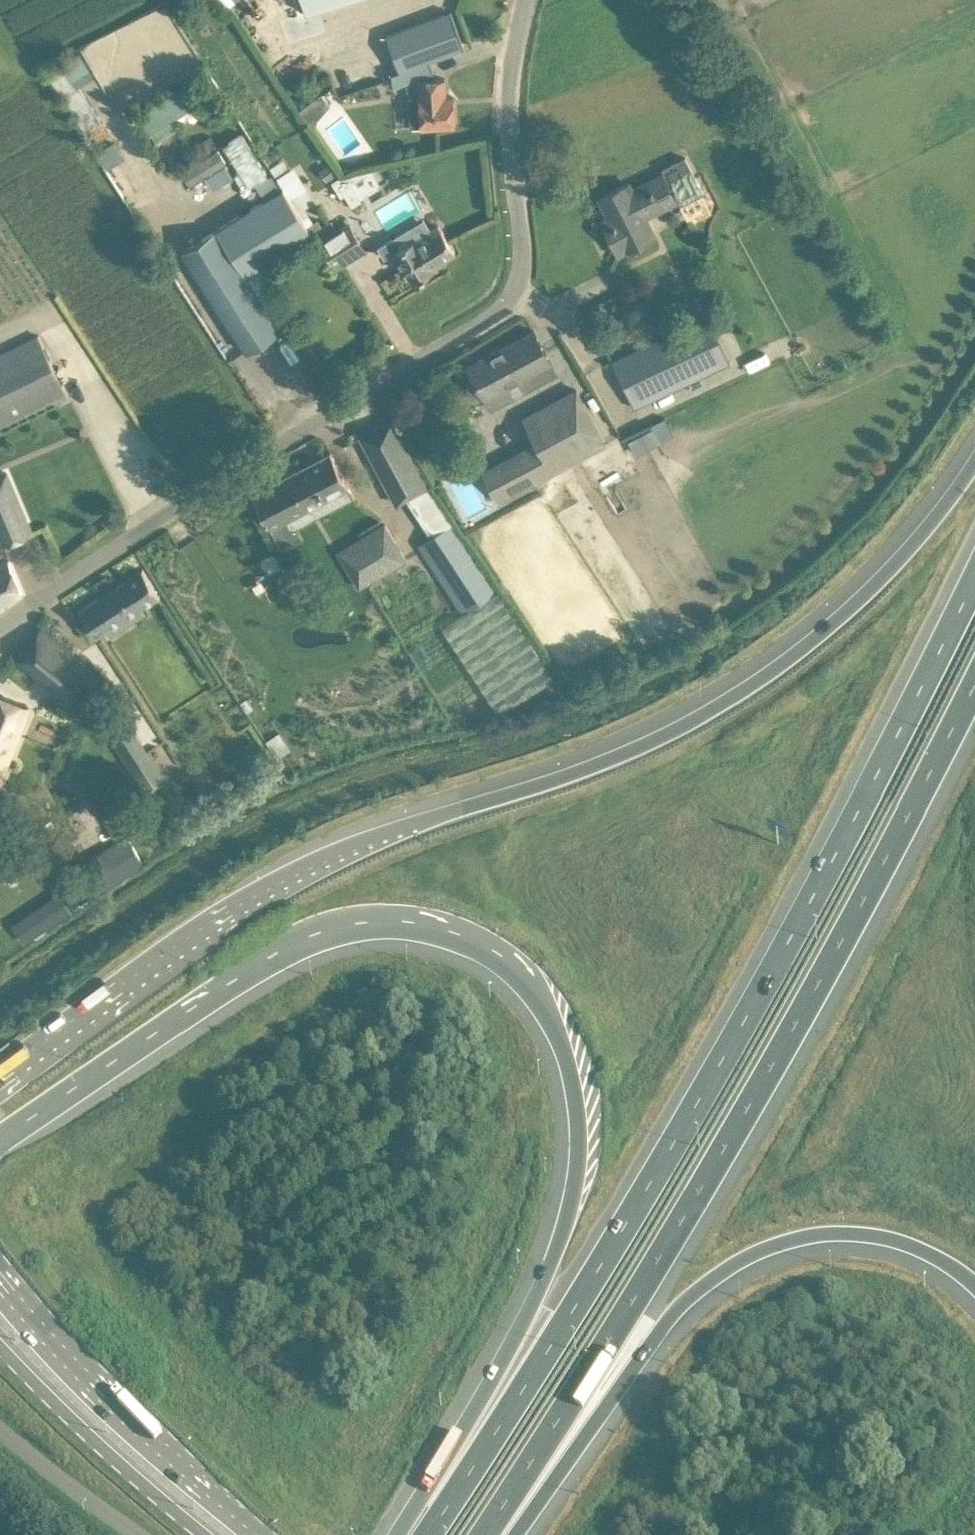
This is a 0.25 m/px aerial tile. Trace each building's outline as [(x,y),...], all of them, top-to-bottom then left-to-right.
[(348,0),(300,0),(305,15),(348,0)] [(428,60),(464,47),(451,11),(385,35),(397,70),(389,73),(391,84),(432,70),(428,60)] [(61,60),(72,79),(89,69),(77,50),(61,60)] [(413,125),(455,123),(453,95),(446,96),(445,78),(419,79),(420,99),(407,100),(409,126),(413,125)] [(148,132),(192,106),(180,86),(136,112),(148,132)] [(330,104),(321,93),(298,110),(311,127),(330,104)] [(268,173),(241,129),(228,137),(228,138),(223,142),(248,183),(253,179),(254,182),(268,173)] [(115,141),(101,150),(127,192),(142,182),(115,141)] [(193,182),(206,176),(212,187),(236,175),(222,146),(184,164),(193,182)] [(600,197),(613,224),(606,227),(619,252),(655,234),(642,209),(658,201),(662,208),(679,199),(681,203),(703,192),(685,157),(664,168),(666,172),(632,189),(629,183),(600,197)] [(330,163),(320,169),(326,179),(336,173),(330,163)] [(293,166),(276,177),(282,187),(306,225),(313,220),(304,206),(314,200),(293,166)] [(338,176),(332,180),(341,196),(345,193),(352,205),(362,199),(347,174),(338,176)] [(312,235),(306,225),(282,187),(183,249),(246,350),(280,328),(278,324),(290,316),(259,268),(312,235)] [(321,241),(337,267),(365,250),(348,223),(338,229),(332,218),(321,224),(317,218),(313,220),(306,225),(312,235),(318,243),(321,241)] [(395,250),(414,281),(433,270),(431,265),(455,251),(439,224),(430,230),(423,218),(379,246),(385,257),(395,250)] [(635,406),(729,362),(707,315),(613,359),(635,406)] [(534,330),(469,365),(492,408),(557,373),(534,330)] [(0,356),(0,429),(68,396),(39,337),(0,356)] [(606,443),(577,389),(525,417),(542,449),(489,478),(501,500),(606,443)] [(393,419),(360,436),(396,503),(405,498),(431,482),(393,419)] [(638,453),(663,440),(655,425),(630,438),(638,453)] [(348,484),(331,451),(253,492),(283,549),(304,538),(298,527),(294,529),(287,516),(348,484)] [(31,531),(7,472),(0,475),(0,535),(3,543),(31,531)] [(348,568),(359,587),(406,559),(385,523),(361,538),(371,555),(348,568)] [(431,537),(420,544),(464,611),(496,589),(485,572),(483,568),(474,555),(455,523),(431,537)] [(9,562),(0,566),(0,602),(22,592),(9,562)] [(143,568),(79,609),(96,636),(106,630),(109,635),(126,624),(121,616),(139,605),(141,607),(160,595),(143,568)] [(451,619),(440,626),(498,715),(554,678),(527,637),(496,589),(464,611),(451,619)] [(107,683),(42,628),(17,657),(72,704),(82,692),(92,701),(107,683)] [(30,703),(0,694),(0,779),(30,703)] [(140,746),(121,715),(100,728),(139,791),(160,777),(163,776),(143,745),(140,746)] [(123,786),(95,803),(116,837),(143,820),(123,786)] [(111,858),(84,874),(94,892),(143,864),(128,837),(106,850),(111,858)] [(17,854),(8,841),(0,847),(0,865),(17,854)] [(58,894),(14,923),(26,940),(69,911),(58,894)] [(74,899),(67,903),(71,910),(78,905),(74,899)]
